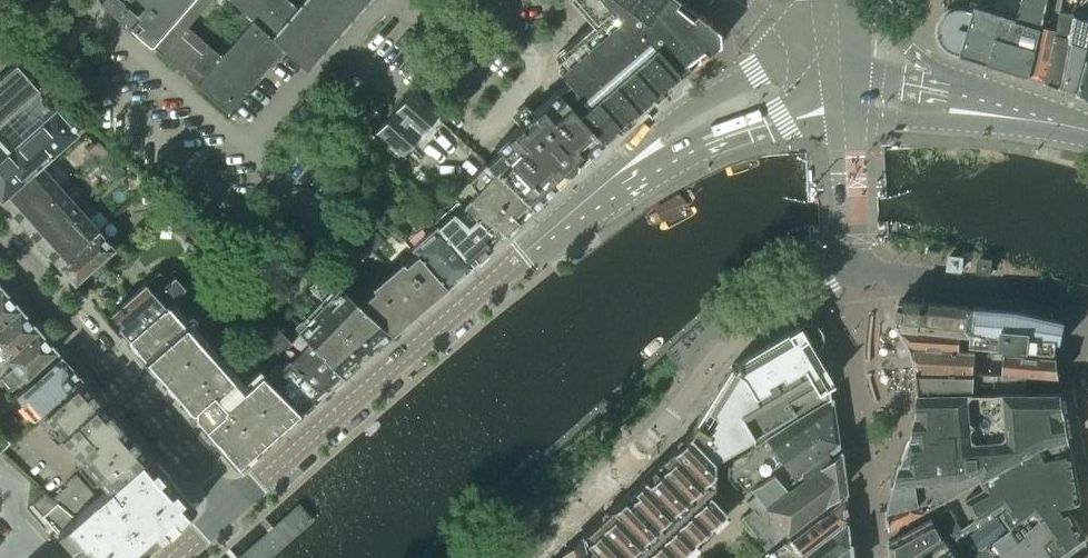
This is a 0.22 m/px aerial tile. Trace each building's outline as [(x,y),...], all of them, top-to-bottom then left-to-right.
[(117,14),(227,111),(281,48),(252,21),(221,56),(184,24),(206,0),(100,0),(117,14)] [(281,48),(305,70),(366,0),(302,0),(295,7),(287,0),(230,0),(252,21),(281,48)] [(557,91),(602,141),(678,75),(718,43),(717,31),(679,0),(570,0),(591,24),(557,53),(560,57),(556,60),(556,69),(567,82),(557,91)] [(939,31),(939,33),(939,35),(939,37),(940,39),(941,40),(941,42),(943,44),(944,45),(945,47),(946,48),(948,49),(950,51),(951,51),(953,52),(955,53),(1030,76),(1031,75),(1048,0),(1023,0),(1022,2),(1016,20),(975,7),(974,11),(956,9),(954,10),(952,10),(950,11),(949,12),(947,14),(946,15),(944,16),(943,18),(942,19),(941,21),(940,23),(939,25),(939,27),(939,29),(939,31)] [(1031,75),(1046,81),(1058,28),(1059,24),(1063,3),(1064,0),(1048,0),(1031,75)] [(1046,81),(1062,86),(1071,37),(1077,0),(1064,0),(1063,3),(1059,24),(1058,28),(1046,81)] [(1062,86),(1079,93),(1087,60),(1087,56),(1087,0),(1077,0),(1071,37),(1062,86)] [(1079,93),(1087,96),(1087,60),(1079,93)] [(1,201),(40,165),(77,132),(84,126),(80,122),(82,120),(79,116),(76,118),(67,107),(60,114),(55,108),(54,109),(41,104),(38,89),(14,64),(0,77),(0,200),(1,201)] [(374,133),(400,154),(437,110),(412,89),(374,133)] [(498,152),(486,164),(531,207),(574,167),(602,141),(557,91),(525,118),(494,148),(498,152)] [(88,150),(97,160),(106,151),(98,141),(88,150)] [(97,160),(105,170),(115,160),(106,151),(97,160)] [(115,160),(105,170),(114,179),(124,170),(115,160)] [(452,198),(462,207),(463,206),(498,238),(531,207),(486,164),(484,162),(452,198)] [(40,165),(1,201),(5,206),(23,226),(63,190),(45,170),(40,165)] [(63,190),(23,226),(40,245),(80,210),(63,190)] [(462,207),(455,214),(490,246),(498,238),(463,206),(462,207)] [(80,210),(40,245),(59,266),(98,230),(98,229),(80,210)] [(452,211),(436,225),(470,264),(490,246),(455,214),(452,211)] [(411,247),(416,253),(445,286),(470,264),(436,225),(411,247)] [(98,230),(59,266),(75,284),(115,248),(98,230)] [(416,253),(357,303),(391,333),(445,286),(416,253)] [(947,269),(961,272),(963,258),(949,256),(947,269)] [(979,258),(978,272),(990,273),(992,260),(979,258)] [(236,290),(262,314),(281,294),(254,270),(236,290)] [(124,339),(162,306),(163,306),(166,303),(185,287),(174,276),(168,281),(158,271),(105,319),(124,339)] [(298,329),(305,337),(342,375),(390,334),(357,303),(323,271),(308,286),(324,302),(298,329)] [(19,310),(1,289),(0,290),(0,327),(19,310)] [(900,300),(898,323),(973,331),(975,308),(900,300)] [(162,306),(124,339),(236,467),(301,410),(265,375),(247,357),(229,374),(166,303),(163,306),(162,306)] [(973,331),(972,343),(988,344),(1032,348),(1048,349),(1057,350),(1057,345),(1058,345),(1064,321),(1019,312),(975,308),(973,331)] [(6,360),(38,331),(19,310),(0,327),(0,365),(6,360)] [(733,362),(688,434),(712,460),(749,438),(754,445),(793,419),(829,398),(827,384),(831,382),(827,376),(827,377),(823,339),(820,338),(821,337),(821,336),(821,335),(820,333),(820,332),(820,331),(819,330),(819,329),(818,328),(818,327),(817,326),(816,325),(815,324),(814,323),(813,323),(812,322),(811,322),(810,321),(808,321),(807,321),(806,321),(805,321),(803,321),(802,322),(801,322),(800,323),(733,362)] [(973,331),(898,323),(912,347),(987,352),(1031,356),(1031,355),(1032,348),(988,344),(972,343),(973,331)] [(275,326),(265,336),(322,393),(342,375),(305,337),(295,346),(275,326)] [(13,369),(2,379),(12,391),(56,352),(38,331),(6,360),(13,369)] [(266,374),(265,375),(301,410),(301,411),(322,393),(265,336),(255,346),(277,368),(267,376),(266,374)] [(987,352),(912,347),(917,370),(1027,373),(1060,377),(1058,357),(1031,355),(1031,356),(987,352)] [(23,403),(20,405),(34,421),(82,378),(68,362),(67,363),(60,356),(15,395),(23,403)] [(1027,373),(917,370),(920,392),(1026,391),(1027,373)] [(42,416),(107,489),(147,454),(104,406),(82,380),(42,416)] [(895,484),(896,484),(963,475),(980,469),(984,479),(988,487),(966,499),(978,520),(1006,501),(1010,507),(1002,513),(1013,528),(1009,530),(988,545),(997,557),(1059,557),(1087,537),(1069,509),(1081,502),(1082,502),(1071,439),(1062,392),(1043,391),(1043,392),(1026,391),(920,392),(918,415),(912,438),(895,484)] [(730,463),(727,476),(731,481),(735,478),(746,492),(750,488),(774,474),(781,485),(797,478),(837,445),(830,398),(829,398),(793,419),(754,445),(730,461),(730,463)] [(9,442),(0,433),(0,451),(9,442)] [(580,537),(586,557),(676,557),(725,511),(723,510),(707,493),(711,489),(712,460),(688,434),(580,537)] [(742,516),(741,518),(765,549),(786,533),(842,490),(837,451),(836,447),(837,447),(837,445),(797,478),(781,485),(774,474),(750,488),(755,495),(747,502),(752,509),(742,516)] [(49,524),(57,533),(79,557),(136,557),(187,513),(188,499),(168,477),(147,454),(107,489),(96,499),(74,518),(73,518),(64,510),(49,524)] [(896,484),(889,509),(929,501),(933,507),(984,479),(980,469),(963,475),(896,484)] [(62,489),(51,499),(52,499),(64,510),(73,518),(74,518),(96,499),(74,475),(64,484),(71,492),(74,488),(84,499),(81,501),(76,505),(62,489)] [(51,499),(44,493),(31,505),(38,512),(52,499),(51,499)] [(843,497),(841,497),(769,553),(773,557),(793,557),(845,520),(843,497)] [(64,510),(52,499),(38,512),(49,524),(64,510)] [(321,517),(303,500),(270,529),(259,539),(238,557),(276,557),(321,517)] [(929,501),(889,509),(889,529),(933,507),(929,501)] [(910,557),(937,557),(972,534),(999,516),(1002,513),(1010,507),(1006,501),(978,520),(962,530),(950,538),(946,540),(922,556),(920,552),(910,557)] [(950,508),(937,515),(950,538),(962,530),(950,508)] [(890,542),(892,557),(910,557),(920,552),(922,556),(946,540),(950,538),(937,515),(933,518),(890,542)] [(937,557),(971,557),(982,549),(988,545),(1009,530),(999,516),(972,534),(937,557)] [(793,557),(828,557),(848,542),(845,520),(793,557)] [(557,557),(586,557),(580,537),(557,557)] [(848,542),(828,557),(849,557),(848,542)] [(988,545),(982,549),(971,557),(997,557),(988,545)]
